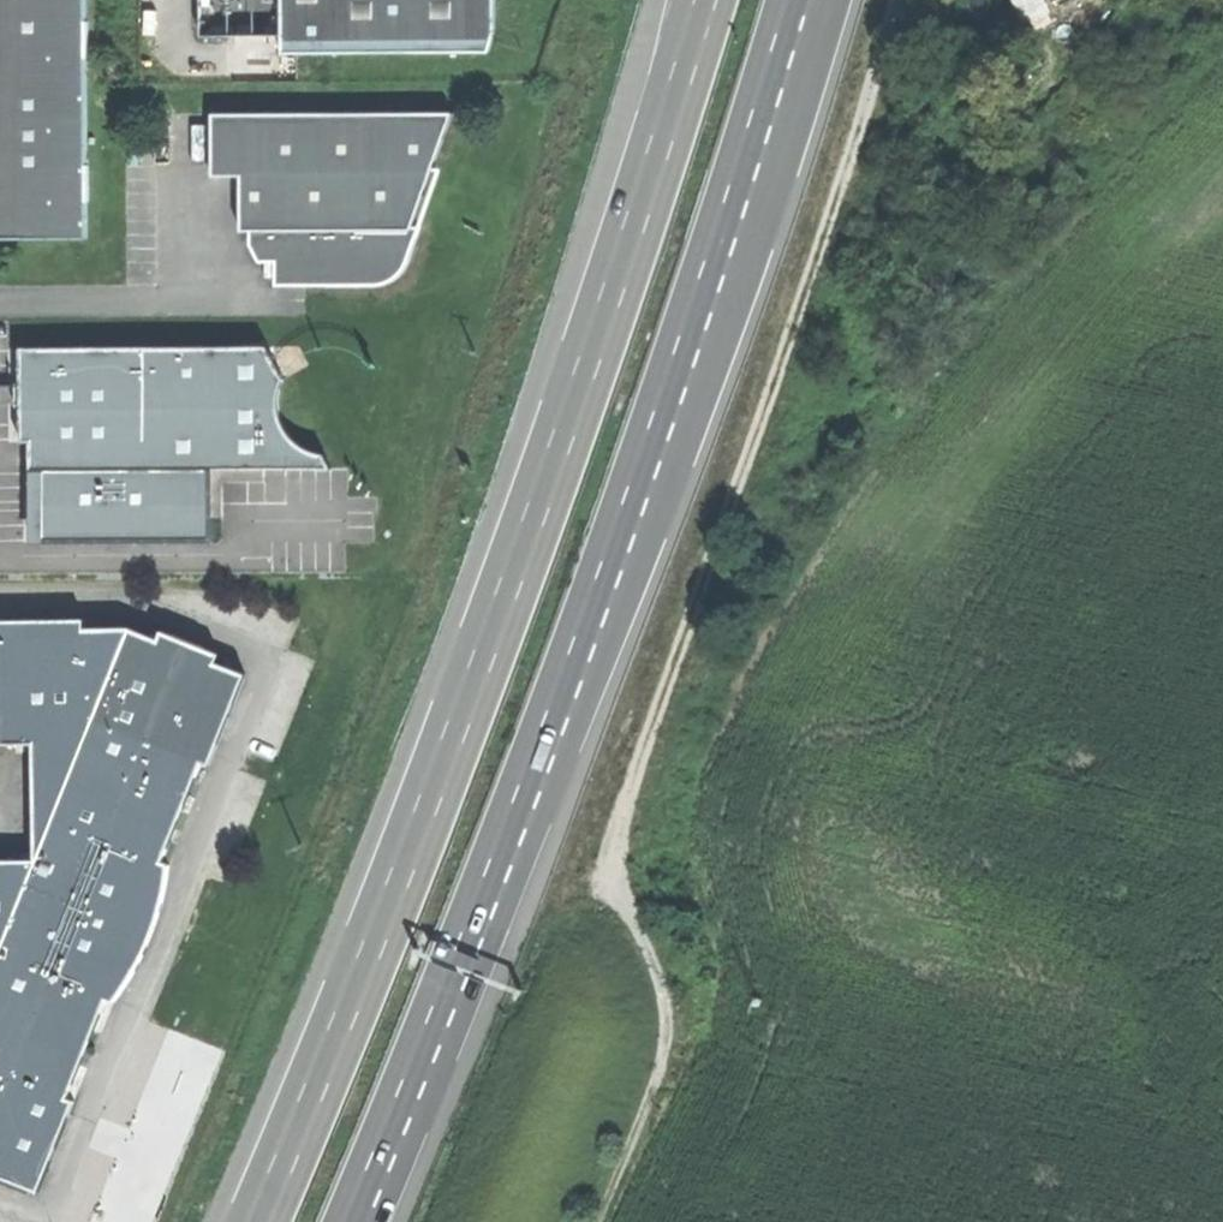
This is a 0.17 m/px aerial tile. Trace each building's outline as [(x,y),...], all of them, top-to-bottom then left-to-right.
[(94,242),(95,0),(0,0),(0,242),(94,242)] [(210,30),(289,30),(289,49),(505,49),(505,0),(210,0),(210,30)] [(1060,9),(1056,0),(1023,0),(1033,21),(1060,9)] [(463,112),(218,112),(220,175),(249,176),(250,230),(258,230),(420,230),(463,112)] [(430,230),(420,230),(258,230),(260,250),(272,263),(285,264),(285,277),(284,285),(377,286),(402,280),(417,267),(430,230)] [(272,277),(285,277),(285,264),(272,263),(272,277)] [(276,343),(26,343),(25,440),(35,439),(36,470),(211,469),(338,468),(334,449),(307,442),(288,422),(281,397),(292,374),(276,343)] [(211,469),(36,470),(36,539),(213,538),(211,469)] [(37,744),(39,801),(40,858),(0,860),(0,1174),(47,1192),(81,1101),(73,1098),(111,1005),(120,1001),(139,970),(156,938),(168,903),(174,861),(168,855),(192,797),(206,760),(213,763),(250,674),(220,662),(224,655),(163,629),(160,637),(133,628),(88,630),(89,619),(0,620),(0,744),(37,744)]
